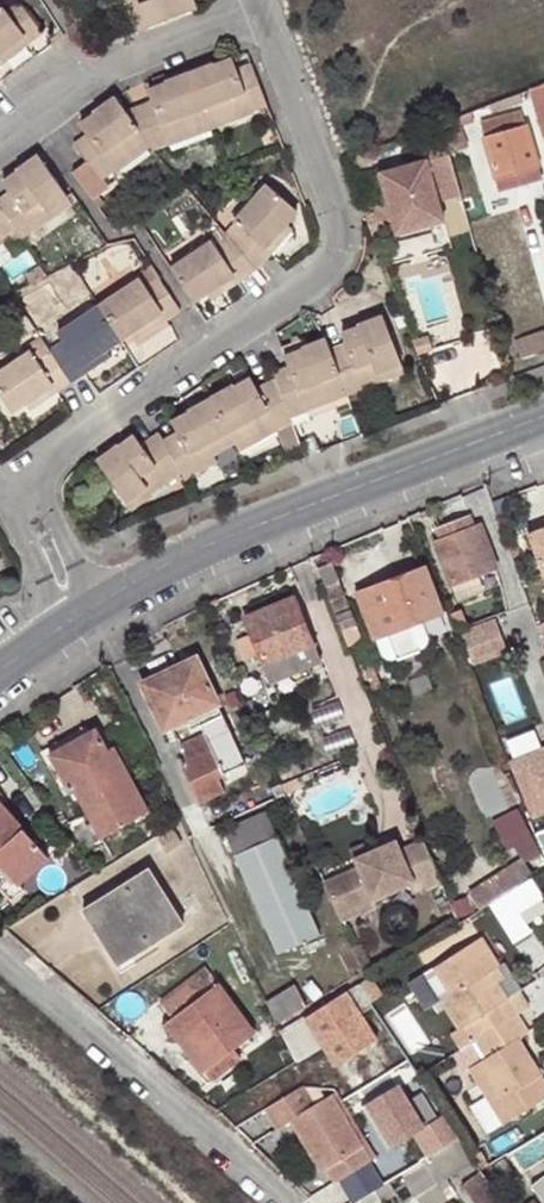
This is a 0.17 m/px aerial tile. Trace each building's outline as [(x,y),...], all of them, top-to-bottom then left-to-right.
[(140,30),(149,26),(139,0),(129,0),(140,30)] [(149,26),(196,8),(193,0),(139,0),(149,26)] [(24,36),(30,43),(42,33),(19,3),(6,12),(0,6),(0,53),(24,36)] [(30,43),(24,36),(0,53),(0,57),(4,62),(30,43)] [(212,63),(189,72),(207,118),(246,103),(250,111),(267,105),(250,62),(235,68),(231,59),(213,66),(212,63)] [(144,136),(150,144),(153,149),(168,143),(165,134),(207,118),(189,72),(166,81),(166,83),(148,91),(151,101),(125,111),(144,136)] [(529,89),(535,113),(543,111),(543,83),(529,89)] [(519,93),(490,104),(493,112),(522,101),(519,93)] [(74,144),(86,162),(99,180),(114,169),(108,162),(144,136),(125,111),(115,98),(95,112),(96,114),(80,126),(86,135),(74,144)] [(207,118),(210,127),(250,111),(246,103),(207,118)] [(439,123),(447,151),(448,154),(468,146),(460,126),(473,120),(470,111),(439,123)] [(521,111),(481,123),(500,189),(540,177),(521,111)] [(171,149),(212,133),(210,127),(207,118),(165,134),(168,143),(171,149)] [(434,190),(456,183),(448,154),(447,151),(439,123),(416,132),(424,160),(378,173),(386,201),(392,223),(395,234),(443,221),(438,206),(437,201),(434,190)] [(108,162),(114,169),(150,144),(144,136),(108,162)] [(0,198),(0,208),(14,228),(21,238),(35,228),(30,220),(66,195),(38,155),(17,169),(18,172),(2,182),(9,191),(0,198)] [(460,194),(456,183),(434,190),(437,201),(460,194)] [(241,228),(230,241),(253,271),(271,254),(264,248),(285,226),(297,212),(267,185),(234,222),(241,228)] [(71,202),(66,195),(30,220),(35,228),(71,202)] [(392,223),(386,201),(361,208),(370,232),(373,241),(395,234),(392,223)] [(0,238),(14,228),(0,208),(0,237),(0,238)] [(234,222),(224,234),(230,241),(241,228),(234,222)] [(292,231),(285,226),(264,248),(271,254),(274,256),(293,235),(291,232),(292,231)] [(211,243),(172,268),(193,301),(207,291),(232,273),(238,281),(253,271),(230,241),(224,234),(221,229),(208,237),(211,243)] [(181,311),(154,269),(150,264),(137,273),(140,279),(99,306),(122,340),(136,330),(162,313),(167,320),(181,311)] [(232,273),(207,291),(212,298),(238,281),(232,273)] [(49,350),(72,383),(85,375),(80,367),(107,349),(122,340),(99,306),(57,333),(62,341),(49,350)] [(141,338),(167,320),(162,313),(136,330),(141,338)] [(345,343),(331,349),(343,384),(346,392),(362,387),(359,378),(400,362),(383,314),(359,324),(359,326),(342,333),(345,343)] [(514,340),(520,358),(543,349),(543,341),(540,331),(514,340)] [(273,372),(275,377),(289,414),(305,408),(302,400),(343,384),(331,349),(326,336),(301,345),(302,349),(284,356),(288,366),(273,372)] [(58,393),(72,383),(49,350),(41,338),(28,346),(31,351),(0,372),(0,395),(11,412),(26,403),(53,385),(58,393)] [(301,345),(300,341),(282,349),(284,356),(302,349),(301,345)] [(112,357),(107,349),(80,367),(85,375),(112,357)] [(359,378),(362,387),(403,371),(400,362),(359,378)] [(232,386),(210,398),(235,442),(273,421),(278,429),(292,421),(289,414),(275,377),(256,388),(251,379),(234,388),(232,386)] [(308,415),(348,399),(346,392),(343,384),(302,400),(305,408),(308,415)] [(32,410),(58,393),(53,385),(26,403),(32,410)] [(181,474),(184,480),(199,471),(195,463),(212,454),(235,442),(210,398),(188,411),(189,413),(172,423),(177,432),(162,441),(181,474)] [(235,442),(239,450),(276,430),(278,429),(273,421),(235,442)] [(287,450),(300,443),(292,421),(278,429),(276,430),(287,450)] [(117,446),(96,460),(131,510),(151,496),(144,488),(163,474),(169,483),(181,474),(162,441),(158,434),(140,445),(134,438),(119,448),(117,446)] [(195,463),(199,471),(216,462),(212,454),(195,463)] [(144,488),(151,496),(169,483),(163,474),(144,488)] [(441,540),(436,542),(453,585),(496,568),(480,525),(475,527),(470,517),(438,529),(441,540)] [(525,536),(543,586),(543,529),(525,536)] [(333,562),(319,567),(326,586),(340,581),(333,562)] [(375,636),(422,619),(443,612),(426,568),(359,592),(375,636)] [(332,601),(349,643),(362,637),(346,595),(332,601)] [(252,633),(238,638),(246,659),(260,653),(272,682),(283,678),(287,684),(313,673),(311,667),(322,662),(296,597),(246,616),(252,633)] [(459,629),(468,626),(462,609),(452,613),(459,629)] [(394,663),(427,650),(430,641),(422,619),(375,636),(382,653),(384,656),(394,663)] [(171,725),(177,736),(192,729),(188,717),(195,714),(200,725),(223,715),(196,659),(144,684),(165,728),(171,725)] [(188,717),(192,729),(200,725),(195,714),(188,717)] [(227,723),(223,715),(200,725),(205,734),(227,723)] [(187,759),(180,763),(199,801),(224,789),(218,776),(246,763),(227,723),(205,734),(180,745),(187,759)] [(541,743),(534,726),(501,740),(533,817),(543,812),(543,742),(541,743)] [(95,728),(50,753),(70,792),(74,789),(100,837),(148,811),(119,757),(114,759),(95,728)] [(496,766),(477,773),(490,807),(509,799),(496,766)] [(285,794),(281,784),(274,788),(278,797),(285,794)] [(1,864),(0,865),(0,881),(15,897),(24,889),(19,883),(49,858),(0,799),(4,796),(0,789),(0,863),(1,864)] [(266,811),(225,830),(280,953),(320,935),(266,811)] [(174,829),(162,837),(170,851),(182,843),(174,829)] [(339,916),(374,900),(415,883),(395,839),(353,858),(357,869),(324,884),(339,916)] [(428,890),(445,883),(428,840),(410,848),(428,890)] [(509,893),(533,878),(524,864),(501,878),(509,893)] [(84,909),(101,938),(113,930),(131,957),(184,924),(149,869),(84,909)] [(473,890),(485,908),(491,904),(509,893),(501,878),(499,874),(473,890)] [(509,893),(520,912),(543,897),(543,895),(533,878),(509,893)] [(520,912),(509,893),(491,904),(513,940),(530,930),(520,912)] [(339,916),(342,923),(377,907),(374,900),(339,916)] [(113,930),(101,938),(119,965),(131,957),(113,930)] [(517,1014),(529,1006),(520,991),(519,990),(506,998),(490,972),(499,966),(481,938),(410,984),(427,1011),(444,1000),(461,1029),(453,1035),(462,1049),(473,1042),(517,1014)] [(490,972),(506,998),(519,990),(520,991),(522,989),(504,962),(499,966),(490,972)] [(206,966),(161,1001),(194,1045),(190,1048),(206,1069),(255,1032),(206,966)] [(370,979),(361,984),(373,1002),(382,995),(370,979)] [(295,984),(267,999),(278,1021),(305,1007),(295,984)] [(283,1032),(294,1054),(319,1038),(337,1066),(352,1057),(364,1049),(379,1039),(359,1009),(370,1002),(359,985),(283,1032)] [(517,1014),(473,1042),(485,1060),(471,1068),(505,1124),(543,1101),(543,1083),(517,1039),(526,1033),(517,1014)] [(371,1058),(364,1049),(352,1057),(358,1066),(371,1058)] [(462,1137),(446,1114),(427,1126),(400,1084),(370,1104),(397,1146),(419,1132),(433,1154),(462,1137)] [(322,1091),(276,1119),(288,1139),(302,1131),(327,1173),(332,1170),(341,1182),(376,1162),(380,1157),(370,1143),(365,1146),(336,1097),(329,1101),(322,1091)] [(339,1095),(336,1097),(365,1146),(370,1143),(339,1095)] [(436,1184),(476,1157),(462,1137),(433,1154),(422,1161),(425,1166),(404,1178),(406,1181),(416,1196),(436,1184)] [(482,1170),(462,1184),(477,1202),(506,1202),(482,1170)] [(532,1179),(543,1200),(543,1172),(532,1179)] [(353,1202),(378,1202),(380,1202),(374,1190),(353,1202)]
